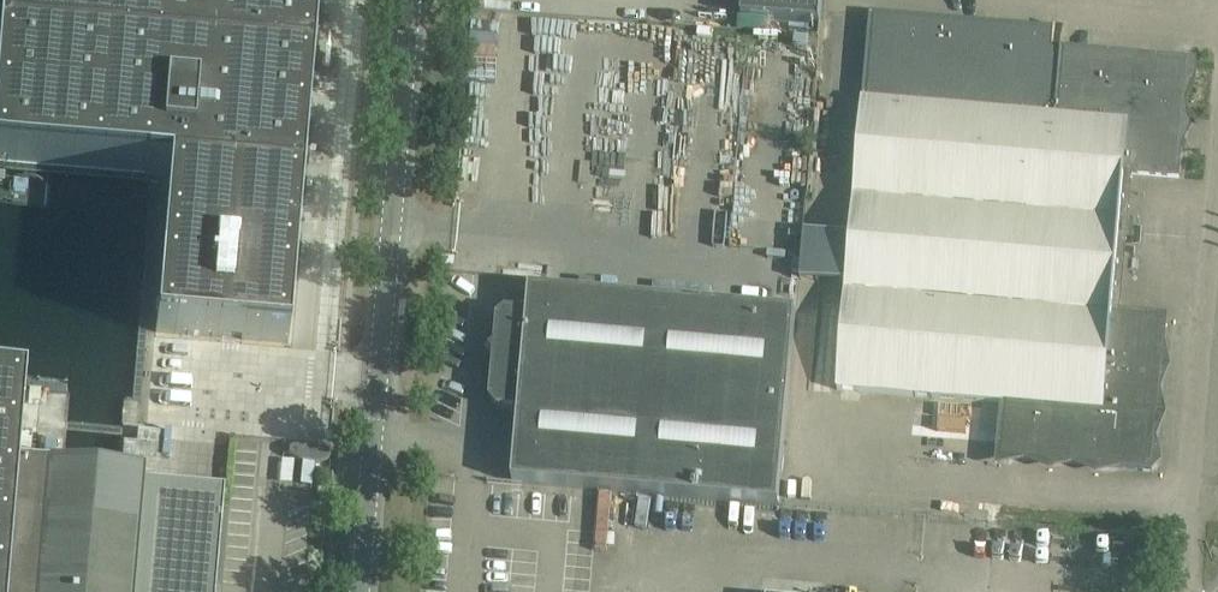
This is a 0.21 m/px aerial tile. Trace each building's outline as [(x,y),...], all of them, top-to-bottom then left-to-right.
[(288,343),(317,0),(2,0),(0,28),(0,159),(169,174),(156,332),(288,343)] [(742,18),(821,25),(823,0),(744,0),(742,18)] [(1166,320),(1113,315),(1119,245),(1132,243),(1134,224),(1121,221),(1125,174),(1179,178),(1181,152),(1168,151),(1173,104),(1184,105),(1188,63),(1068,53),(1068,51),(1061,50),(1061,56),(1052,55),(1054,30),(870,14),(837,390),(1006,405),(1001,459),(1153,472),(1166,320)] [(795,314),(530,290),(527,314),(506,312),(497,319),(490,401),(497,410),(519,411),(512,483),(707,501),(778,507),(795,314)] [(224,490),(142,483),(134,482),(117,480),(63,476),(45,474),(45,476),(17,474),(24,388),(0,386),(0,591),(215,591),(224,490)] [(50,436),(35,446),(44,462),(60,452),(50,436)] [(286,466),(285,481),(309,483),(310,469),(286,466)]
